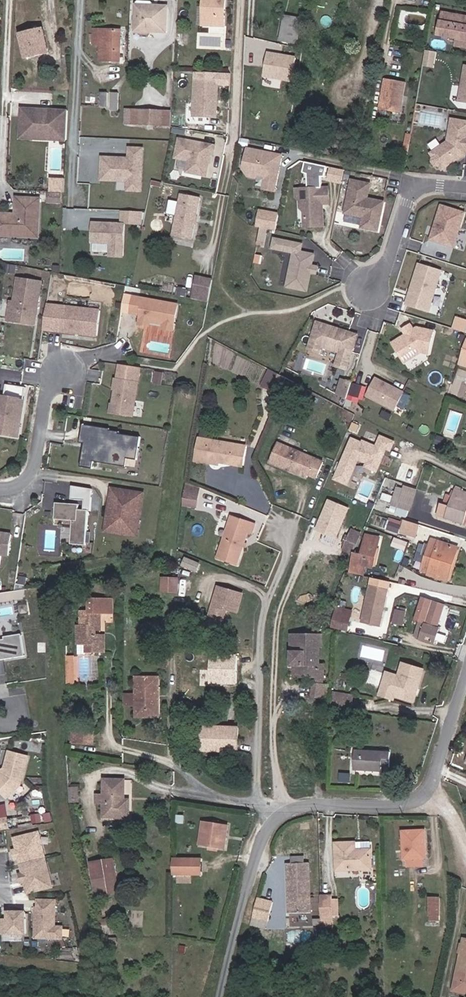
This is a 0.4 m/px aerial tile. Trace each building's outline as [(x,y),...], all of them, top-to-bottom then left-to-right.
[(206,25),(226,26),(228,0),(204,0),(203,7),(207,7),(206,25)] [(317,11),(329,13),(331,0),(310,0),(308,9),(317,11)] [(138,10),(137,10),(137,32),(167,32),(167,7),(157,6),(156,5),(139,4),(138,5),(138,10)] [(317,11),(308,9),(306,19),(315,21),(317,11)] [(445,13),(440,34),(459,39),(465,40),(465,18),(445,13)] [(280,25),(276,48),(290,51),(294,28),(280,25)] [(40,28),(18,33),(23,55),(45,50),(40,28)] [(120,33),(94,32),(93,48),(101,49),(100,61),(119,62),(120,33)] [(459,39),(457,46),(465,48),(465,40),(459,39)] [(422,65),(432,67),(435,52),(425,50),(422,65)] [(295,80),(297,54),(267,51),(264,77),(295,80)] [(216,119),(218,80),(191,79),(189,118),(216,119)] [(379,108),(397,111),(400,95),(403,95),(405,83),(384,80),(379,108)] [(61,111),(16,109),(15,131),(61,133),(61,111)] [(144,125),(163,125),(164,111),(144,111),(144,125)] [(433,154),(435,158),(434,162),(437,167),(442,167),(444,170),(465,154),(465,122),(454,120),(449,142),(433,154)] [(61,133),(15,131),(14,139),(60,141),(61,133)] [(402,155),(407,156),(411,134),(406,133),(402,155)] [(238,145),(247,146),(249,139),(239,137),(238,145)] [(216,145),(178,138),(173,160),(185,163),(183,174),(210,179),(216,145)] [(141,193),(143,147),(126,147),(126,157),(99,156),(98,183),(123,184),(123,192),(141,193)] [(280,154),(246,148),(242,167),(247,175),(256,176),(257,173),(266,175),(263,188),(274,190),(280,154)] [(328,180),(343,183),(345,168),(330,166),(328,180)] [(48,202),(63,203),(65,177),(50,176),(48,202)] [(353,179),(346,212),(365,215),(363,226),(379,229),(384,200),(373,198),(373,200),(367,199),(368,197),(370,182),(353,179)] [(330,202),(329,186),(304,187),(305,195),(301,199),(301,206),(305,210),(306,225),(324,224),(324,209),(321,209),(320,202),(323,202),(330,202)] [(195,239),(204,197),(185,193),(176,235),(195,239)] [(36,236),(38,199),(16,198),(15,214),(0,213),(0,235),(36,236)] [(434,238),(457,244),(465,213),(465,211),(444,204),(434,238)] [(266,229),(276,231),(279,215),(268,213),(267,216),(259,215),(257,227),(260,228),(266,229)] [(124,223),(90,222),(89,244),(107,245),(107,258),(123,258),(124,223)] [(260,228),(257,245),(263,246),(266,229),(260,228)] [(294,252),(287,287),(307,291),(311,270),(312,265),(314,255),(301,252),(302,245),(275,239),(273,248),(294,252)] [(431,312),(444,269),(422,263),(409,305),(431,312)] [(16,319),(36,323),(38,308),(36,308),(37,305),(39,303),(43,280),(19,277),(15,301),(19,301),(16,319)] [(189,306),(205,309),(206,302),(207,296),(208,293),(208,292),(191,289),(189,306)] [(180,304),(137,295),(134,308),(144,310),(144,313),(142,323),(152,325),(152,320),(167,322),(166,327),(175,329),(180,304)] [(9,318),(16,319),(19,301),(15,301),(12,300),(9,318)] [(47,311),(45,328),(99,334),(102,309),(67,305),(66,313),(47,311)] [(205,309),(189,306),(188,311),(204,314),(204,313),(205,309)] [(454,328),(465,331),(465,318),(456,316),(454,328)] [(339,368),(349,371),(360,336),(337,329),(336,331),(333,330),(334,328),(320,324),(312,350),(322,353),(324,348),(343,354),(339,368)] [(394,346),(406,364),(423,353),(431,354),(435,332),(419,329),(415,331),(411,325),(404,330),(408,336),(394,346)] [(135,414),(143,366),(122,363),(120,379),(118,378),(116,389),(117,389),(115,402),(114,402),(113,411),(135,414)] [(167,372),(158,370),(156,382),(165,384),(167,372)] [(369,398),(398,413),(407,395),(378,380),(369,398)] [(349,402),(354,386),(343,382),(339,397),(349,402)] [(276,406),(278,400),(283,390),(279,388),(277,387),(274,385),(267,401),(276,406)] [(287,404),(291,394),(283,390),(278,400),(287,404)] [(4,413),(1,432),(19,435),(25,398),(0,394),(0,413),(4,413)] [(113,427),(85,423),(82,441),(86,442),(90,442),(90,447),(86,446),(83,465),(95,467),(96,460),(128,465),(129,457),(139,459),(143,436),(122,432),(122,430),(112,429),(113,427)] [(395,450),(399,442),(386,437),(381,447),(368,441),(367,443),(357,439),(340,478),(352,483),(363,458),(372,462),(371,466),(381,470),(388,455),(385,453),(388,447),(395,450)] [(193,470),(209,473),(210,469),(216,470),(239,474),(242,454),(196,447),(193,470)] [(318,483),(324,469),(276,449),(269,467),(306,482),(308,479),(318,483)] [(400,485),(399,489),(416,495),(419,487),(409,484),(408,488),(400,485)] [(439,511),(465,520),(465,486),(461,485),(460,490),(455,489),(452,498),(456,500),(455,503),(449,500),(447,504),(443,502),(439,511)] [(137,491),(113,487),(111,502),(114,503),(111,519),(118,520),(118,522),(122,528),(130,530),(129,533),(138,534),(141,515),(133,514),(137,491)] [(416,495),(399,489),(398,493),(390,491),(387,497),(395,500),(392,509),(410,515),(416,495)] [(145,493),(137,491),(133,514),(141,515),(145,493)] [(199,494),(184,492),(181,510),(196,512),(199,494)] [(353,506),(335,498),(322,528),(341,536),(353,506)] [(57,501),(56,517),(74,519),(72,542),(87,543),(90,508),(80,507),(81,502),(57,501)] [(114,503),(111,502),(106,529),(129,533),(130,530),(122,528),(118,522),(118,520),(111,519),(114,503)] [(220,557),(236,563),(248,531),(252,533),(255,525),(234,517),(220,557)] [(400,532),(402,520),(389,517),(387,530),(400,532)] [(401,534),(418,537),(420,523),(403,520),(401,534)] [(357,545),(365,527),(355,523),(353,528),(350,527),(347,535),(349,536),(347,540),(357,545)] [(0,532),(0,553),(9,554),(12,533),(0,532)] [(366,536),(362,548),(368,550),(372,539),(366,536)] [(439,556),(434,571),(452,577),(463,547),(436,538),(430,553),(439,556)] [(368,550),(362,548),(355,565),(368,570),(372,561),(379,564),(383,552),(377,549),(380,542),(372,539),(368,550)] [(386,544),(380,542),(377,549),(383,552),(386,544)] [(425,568),(434,571),(439,556),(430,553),(425,568)] [(17,584),(25,586),(26,578),(18,577),(17,584)] [(177,591),(177,579),(161,580),(162,591),(177,591)] [(380,580),(373,616),(390,620),(397,584),(380,580)] [(212,609),(227,613),(228,607),(238,610),(243,594),(219,586),(212,609)] [(87,643),(88,651),(108,650),(106,634),(100,634),(99,630),(104,629),(104,612),(114,612),(114,597),(92,598),(92,611),(84,611),(84,626),(79,627),(80,643),(87,643)] [(439,620),(435,634),(434,635),(448,639),(452,626),(449,626),(455,605),(431,599),(427,617),(432,618),(439,620)] [(343,606),(342,612),(355,616),(356,608),(343,606)] [(395,607),(394,622),(405,623),(406,608),(395,607)] [(223,626),(227,613),(212,609),(209,621),(223,626)] [(355,616),(342,612),(340,611),(336,625),(352,629),(355,616)] [(428,632),(435,634),(439,620),(432,618),(428,632)] [(422,637),(423,622),(417,621),(415,636),(422,637)] [(290,649),(291,649),(303,650),(303,644),(294,644),(294,632),(290,632),(290,649)] [(316,673),(326,673),(327,662),(321,662),(322,644),(324,644),(325,634),(294,632),(294,644),(303,644),(303,650),(291,649),(291,658),(305,659),(304,671),(316,671),(316,673)] [(5,659),(27,655),(23,633),(6,636),(6,638),(0,639),(0,659),(5,659)] [(202,672),(202,683),(238,683),(238,672),(238,657),(210,657),(210,672),(202,672)] [(400,670),(396,701),(417,705),(423,673),(400,670)] [(326,682),(326,673),(316,673),(315,690),(330,691),(331,682),(326,682)] [(157,692),(160,692),(160,677),(138,678),(137,692),(128,692),(128,702),(138,702),(138,707),(157,707),(157,692)] [(160,712),(160,692),(157,692),(157,707),(138,707),(138,712),(160,712)] [(336,699),(354,701),(354,695),(337,692),(336,699)] [(335,706),(353,708),(353,702),(354,701),(336,699),(335,706)] [(205,747),(223,747),(223,739),(225,739),(225,730),(226,726),(205,725),(205,747)] [(225,739),(241,740),(241,726),(226,726),(225,730),(225,739)] [(72,732),(71,742),(83,744),(85,734),(72,732)] [(241,740),(225,739),(225,747),(241,748),(241,740)] [(74,745),(74,756),(85,755),(85,745),(74,745)] [(384,767),(385,751),(350,748),(348,769),(377,771),(378,766),(384,767)] [(0,777),(0,787),(9,795),(22,782),(30,754),(11,749),(7,766),(5,772),(1,776),(0,777)] [(105,801),(105,816),(130,817),(130,800),(125,799),(126,779),(106,779),(105,794),(105,801)] [(41,813),(34,814),(35,821),(42,820),(41,813)] [(10,825),(9,818),(0,819),(0,827),(10,825)] [(204,818),(199,842),(224,846),(228,821),(204,818)] [(40,831),(16,837),(19,848),(15,849),(17,857),(21,856),(23,855),(27,871),(25,872),(21,873),(23,881),(27,880),(30,891),(54,884),(40,831)] [(404,861),(419,860),(422,860),(421,832),(400,832),(400,860),(404,861)] [(352,848),(351,840),(334,840),(334,866),(368,867),(368,848),(352,848)] [(174,852),(174,866),(201,869),(203,855),(174,852)] [(106,885),(107,860),(94,860),(94,862),(90,861),(90,866),(94,867),(93,893),(105,893),(105,885),(106,885)] [(309,864),(289,864),(288,911),(309,911),(309,864)] [(423,910),(433,912),(437,891),(427,889),(423,910)] [(319,891),(319,914),(331,914),(331,909),(331,895),(331,891),(319,891)] [(272,899),(257,895),(249,926),(259,928),(261,919),(267,921),(272,899)] [(57,899),(40,898),(40,906),(38,906),(38,936),(64,936),(64,926),(57,926),(57,899)] [(3,918),(3,932),(28,931),(27,910),(18,911),(18,907),(11,907),(11,918),(3,918)] [(463,938),(450,989),(465,993),(465,939),(463,938)]
